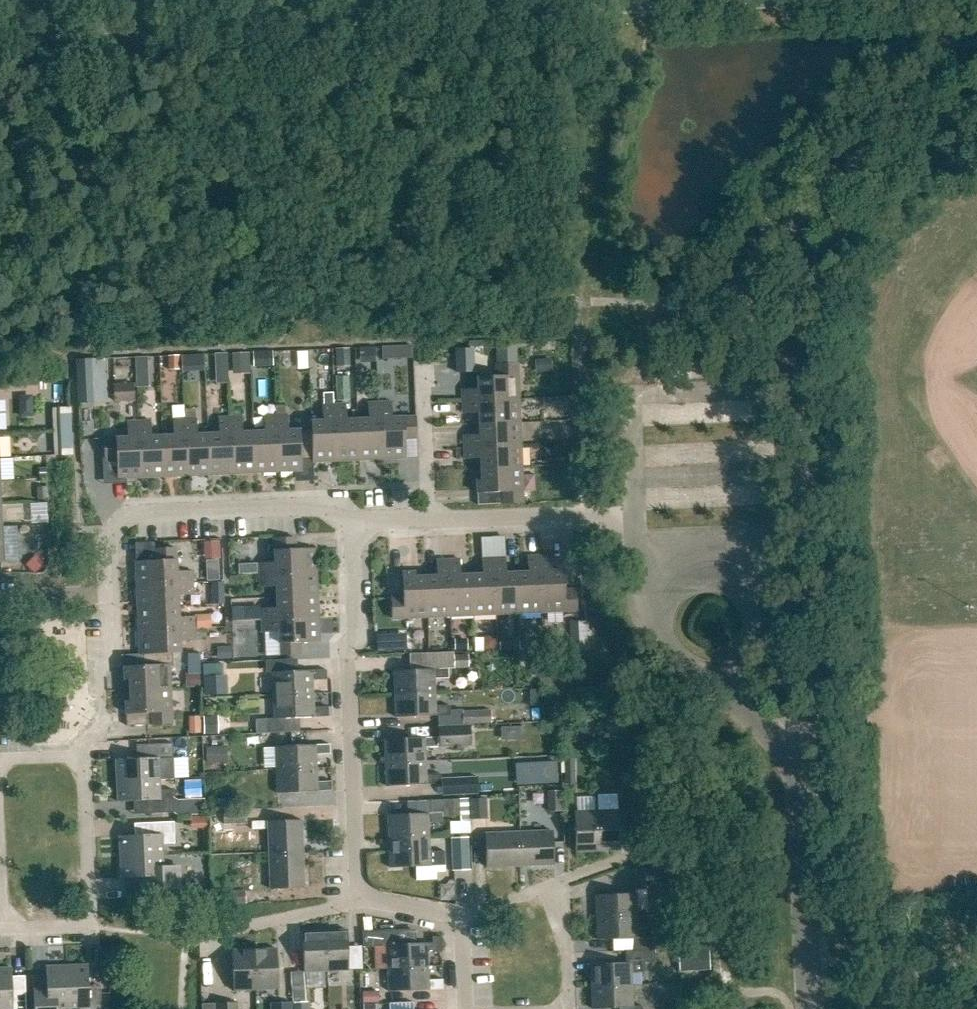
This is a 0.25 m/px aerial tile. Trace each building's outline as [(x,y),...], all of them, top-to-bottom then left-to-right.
[(473,349),(456,349),(457,373),(473,373),(473,349)] [(227,352),(214,352),(215,367),(228,367),(227,352)] [(97,359),(77,360),(79,394),(99,393),(97,359)] [(549,361),(538,362),(539,372),(549,371),(549,361)] [(477,378),(477,390),(462,390),(462,402),(519,400),(517,364),(496,365),(496,377),(477,378)] [(114,383),(114,400),(135,400),(135,383),(114,383)] [(519,400),(462,402),(463,414),(478,413),(479,424),(520,423),(519,400)] [(368,419),(357,420),(359,461),(382,459),(379,403),(367,404),(368,419)] [(379,403),(382,459),(405,458),(404,439),(416,438),(415,417),(391,418),(391,403),(379,403)] [(323,421),(311,422),(311,430),(312,459),(313,463),(336,461),(334,405),(322,406),(323,421)] [(359,461),(357,420),(346,420),(345,405),(334,405),(336,461),(359,461)] [(71,452),(71,407),(52,407),(51,452),(71,452)] [(300,460),(312,459),(311,430),(287,431),(287,415),(275,416),(278,472),(301,471),(300,460)] [(263,416),(264,432),(253,432),(255,473),(278,472),(275,416),(263,416)] [(241,417),(230,418),(232,474),(255,473),(253,432),(242,433),(241,417)] [(219,434),(207,434),(209,475),(232,474),(230,418),(218,418),(219,434)] [(209,475),(207,434),(196,435),(196,419),(184,420),(186,476),(209,475)] [(172,420),(173,436),(162,436),(164,477),(186,476),(184,420),(172,420)] [(150,421),(138,422),(141,478),(164,477),(162,436),(151,437),(150,421)] [(127,438),(104,439),(105,460),(117,460),(117,479),(141,478),(138,422),(127,422),(127,438)] [(520,423),(479,424),(479,435),(464,436),(464,448),(521,445),(520,423)] [(521,445),(464,448),(465,459),(480,459),(481,470),(521,468),(521,445)] [(481,481),(476,481),(477,505),(523,503),(521,468),(481,470),(481,481)] [(480,556),(503,555),(502,536),(479,537),(480,556)] [(274,539),(275,563),(259,564),(259,575),(316,573),(315,549),(296,550),(295,538),(274,539)] [(175,548),(154,549),(155,561),(135,562),(136,586),(193,583),(192,572),(176,572),(175,548)] [(539,556),(527,557),(528,572),(517,573),(518,614),(541,613),(539,556)] [(539,556),(541,613),(576,611),(576,590),(564,590),(563,571),(551,572),(550,556),(539,556)] [(482,574),(471,575),(473,616),(495,615),(493,558),(482,559),(482,574)] [(518,614),(517,573),(505,573),(505,558),(493,558),(495,615),(518,614)] [(437,576),(426,577),(427,618),(450,617),(447,560),(436,561),(437,576)] [(473,616),(471,575),(460,575),(459,560),(447,560),(450,617),(473,616)] [(219,581),(219,561),(206,561),(207,581),(219,581)] [(414,572),(390,573),(392,619),(427,618),(426,577),(414,577),(414,572)] [(316,573),(259,575),(260,587),(276,586),(276,597),(317,596),(316,573)] [(177,596),(193,595),(193,583),(136,586),(137,608),(178,607),(177,596)] [(213,583),(213,603),(224,603),(224,583),(213,583)] [(317,596),(276,597),(277,609),(261,609),(262,621),(318,618),(317,596)] [(178,607),(137,608),(138,631),(195,629),(194,617),(178,618),(178,607)] [(211,615),(196,615),(197,629),(211,629),(211,615)] [(318,618),(262,621),(262,633),(278,632),(279,656),(300,655),(300,643),(319,642),(318,618)] [(586,621),(569,622),(570,648),(587,648),(586,621)] [(180,641),(195,640),(195,629),(138,631),(139,655),(143,655),(172,653),(180,653),(180,641)] [(496,636),(483,637),(484,651),(497,650),(496,636)] [(454,640),(455,650),(467,650),(467,639),(454,640)] [(231,647),(217,647),(218,660),(231,659),(231,647)] [(143,667),(124,667),(124,680),(129,679),(130,690),(170,689),(169,666),(173,666),(172,653),(143,655),(143,667)] [(454,656),(454,667),(469,667),(468,655),(454,656)] [(448,669),(394,671),(395,694),(435,693),(434,679),(448,679),(448,669)] [(326,670),(272,673),(273,696),(313,694),(312,681),(327,680),(326,670)] [(186,674),(186,688),(199,688),(199,674),(186,674)] [(228,677),(204,677),(205,695),(228,694),(228,677)] [(130,690),(130,702),(125,702),(126,726),(172,724),(170,689),(130,690)] [(435,693),(395,694),(395,718),(450,716),(450,706),(435,706),(435,693)] [(255,734),(300,732),(299,718),(328,717),(328,707),(313,708),(313,694),(273,696),(274,719),(255,720),(255,734)] [(200,717),(189,717),(190,734),(201,734),(200,717)] [(469,726),(438,727),(438,738),(384,740),(385,763),(425,761),(424,748),(470,746),(469,726)] [(143,759),(116,760),(116,781),(159,779),(158,768),(171,767),(170,758),(173,758),(172,744),(142,745),(143,759)] [(330,745),(275,747),(276,770),(316,769),(316,755),(330,754),(330,745)] [(425,761),(385,763),(386,787),(441,784),(440,779),(440,774),(426,775),(425,761)] [(513,763),(514,784),(556,782),(555,761),(513,763)] [(316,769),(276,770),(277,794),(332,791),(331,781),(317,782),(316,769)] [(477,777),(440,779),(441,784),(441,796),(477,795),(477,777)] [(159,779),(116,781),(117,802),(145,801),(146,814),(173,813),(172,790),(159,790),(159,779)] [(563,811),(562,791),(548,791),(549,812),(563,811)] [(427,814),(387,816),(389,839),(429,837),(428,824),(442,823),(442,817),(460,817),(459,799),(427,801),(427,814)] [(596,811),(574,812),(575,852),(598,852),(596,811)] [(619,811),(596,811),(598,852),(620,851),(619,811)] [(223,813),(223,826),(246,825),(246,812),(223,813)] [(301,820),(268,822),(270,890),(304,888),(301,820)] [(146,823),(147,835),(119,837),(120,857),(162,856),(162,844),(174,844),(173,822),(146,823)] [(552,832),(485,834),(486,867),(554,865),(552,832)] [(389,839),(390,868),(444,866),(444,851),(429,852),(429,837),(389,839)] [(470,871),(469,838),(451,839),(453,871),(470,871)] [(162,856),(120,857),(121,878),(149,877),(149,890),(177,889),(176,866),(163,867),(162,856)] [(635,894),(595,895),(596,918),(636,916),(636,907),(647,907),(646,889),(666,889),(666,869),(634,870),(635,894)] [(217,893),(217,907),(245,906),(245,892),(217,893)] [(636,916),(596,918),(597,940),(634,939),(634,951),(654,950),(662,950),(662,937),(637,938),(636,916)] [(324,931),(326,971),(348,970),(347,930),(324,931)] [(362,932),(362,940),(363,947),(387,946),(387,968),(427,967),(427,953),(441,953),(441,937),(432,937),(432,943),(394,945),(393,930),(362,932)] [(303,972),(326,971),(324,931),(302,932),(303,972)] [(677,947),(677,969),(708,969),(708,947),(677,947)] [(278,1004),(276,949),(254,950),(255,990),(268,989),(268,1004),(269,1004),(278,1004)] [(254,950),(232,951),(233,991),(255,990),(254,950)] [(654,950),(634,951),(626,951),(626,963),(590,965),(591,987),(631,985),(631,973),(645,973),(645,963),(655,963),(654,950)] [(68,1008),(79,1008),(101,1008),(100,992),(89,993),(87,965),(66,966),(68,1008)] [(34,1008),(57,1008),(68,1008),(66,966),(45,967),(46,986),(33,986),(34,1008)] [(427,967),(387,968),(388,992),(443,990),(443,980),(428,980),(427,967)] [(0,969),(0,1008),(26,1008),(25,996),(12,997),(11,968),(0,969)] [(591,987),(592,1008),(604,1008),(619,1008),(642,1008),(642,1006),(632,1007),(631,985),(591,987)]
